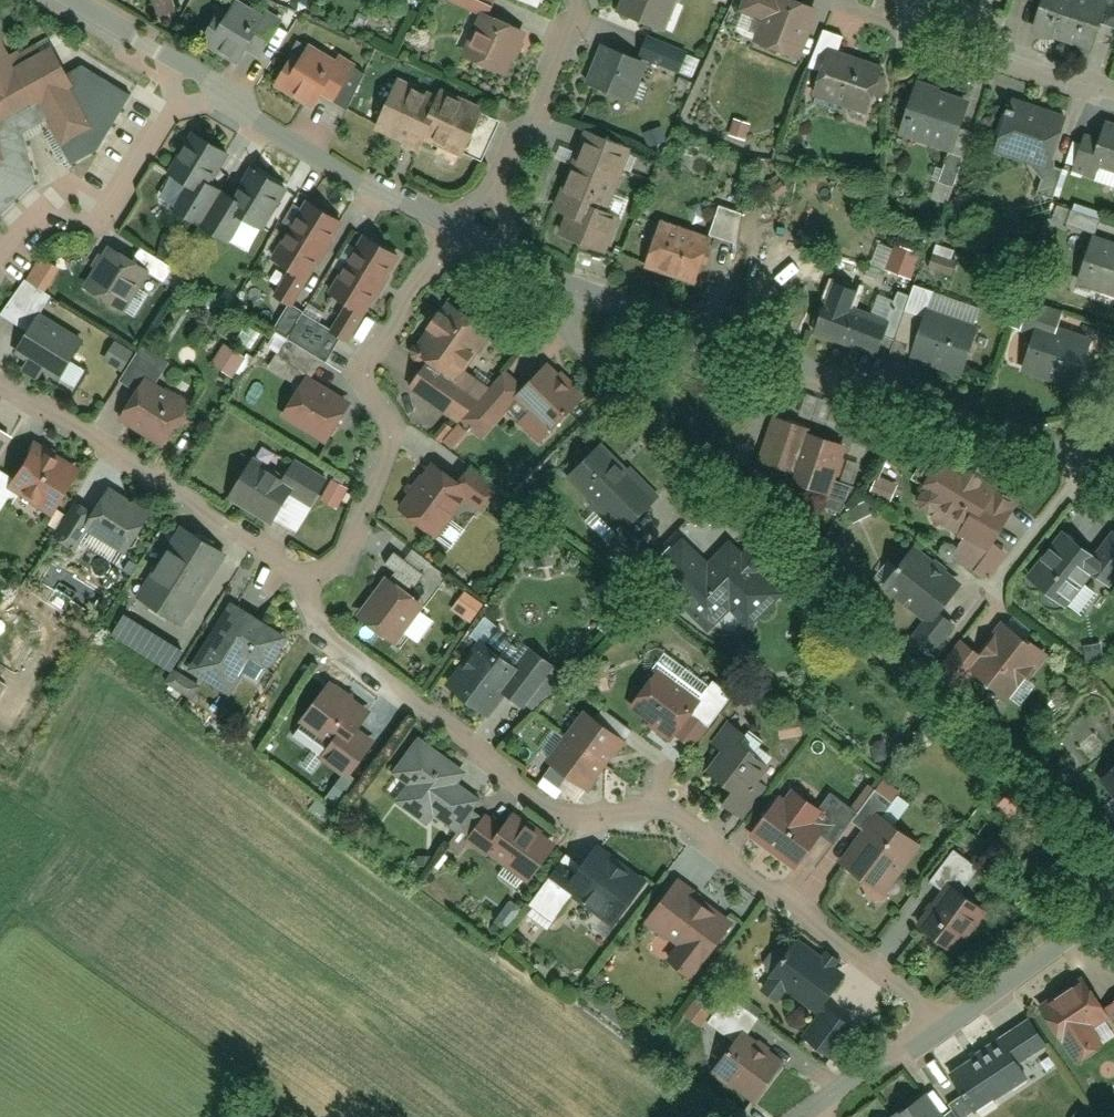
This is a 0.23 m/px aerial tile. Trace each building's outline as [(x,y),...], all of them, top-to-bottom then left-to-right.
[(275,16),(247,0),(230,0),(201,44),(230,60),(237,51),(248,58),(275,16)] [(611,14),(664,34),(678,0),(617,0),(611,14)] [(817,3),(808,0),(738,0),(734,9),(759,18),(751,41),(797,58),(817,3)] [(1027,28),(1090,50),(1110,0),(1037,0),(1027,28)] [(461,59),(505,76),(525,28),(480,10),(461,59)] [(325,119),(353,67),(302,39),(273,89),(325,119)] [(649,58),(602,41),(582,92),(632,108),(649,58)] [(21,169),(10,144),(41,129),(54,153),(97,133),(50,48),(35,54),(32,46),(3,58),(0,52),(0,182),(21,169)] [(885,68),(825,46),(810,90),(869,111),(885,68)] [(459,160),(479,112),(396,78),(373,130),(424,154),(428,146),(459,160)] [(968,105),(911,84),(894,129),(951,151),(968,105)] [(1059,123),(1001,102),(984,148),(1043,169),(1059,123)] [(1097,128),(1083,162),(1113,172),(1113,134),(1097,128)] [(168,213),(194,227),(233,157),(188,132),(165,173),(183,184),(168,213)] [(558,242),(604,257),(617,218),(606,214),(629,149),(580,132),(551,211),(566,217),(558,242)] [(262,233),(286,185),(242,163),(204,232),(234,247),(246,225),(262,233)] [(306,285),(343,220),(307,199),(269,262),(306,285)] [(709,243),(652,223),(638,265),(695,285),(709,243)] [(360,318),(399,256),(360,233),(320,295),(360,318)] [(1113,291),(1113,242),(1091,234),(1075,279),(1113,291)] [(80,287),(126,312),(150,271),(104,246),(80,287)] [(986,309),(931,291),(907,353),(964,374),(986,309)] [(449,379),(494,325),(451,293),(408,350),(422,360),(449,379)] [(890,319),(825,296),(809,332),(876,355),(890,319)] [(1019,367),(1078,387),(1095,343),(1058,330),(1063,315),(1029,303),(1019,329),(1030,334),(1019,367)] [(58,381),(82,338),(39,313),(12,353),(58,381)] [(162,443),(188,400),(157,382),(170,361),(139,342),(117,378),(133,387),(116,415),(162,443)] [(403,387),(454,421),(474,396),(449,379),(422,360),(403,387)] [(513,409),(547,438),(580,400),(540,369),(520,393),(500,377),(466,415),(488,433),(513,409)] [(325,444),(351,401),(305,373),(280,418),(325,444)] [(808,433),(809,434),(811,429),(777,418),(762,461),(795,472),(808,433)] [(0,423),(0,447),(11,429),(0,423)] [(809,434),(808,433),(795,472),(791,481),(828,493),(844,446),(809,434)] [(0,484),(48,512),(77,468),(30,439),(0,484)] [(567,481),(620,532),(657,498),(604,444),(567,481)] [(981,548),(1015,498),(940,449),(907,499),(981,548)] [(395,512),(436,540),(463,503),(481,513),(498,488),(465,468),(457,480),(429,461),(395,512)] [(224,497),(268,521),(287,494),(309,506),(326,482),(295,464),(284,481),(249,462),(224,497)] [(146,513),(98,484),(73,524),(121,553),(146,513)] [(226,551),(179,524),(136,598),(183,625),(226,551)] [(1113,575),(1113,529),(1113,528),(1090,554),(1062,531),(1024,575),(1063,605),(1086,575),(1105,586),(1113,575)] [(712,564),(683,535),(649,571),(708,631),(729,612),(746,627),(785,588),(736,542),(712,564)] [(928,621),(960,580),(912,545),(880,585),(928,621)] [(394,647),(428,603),(388,574),(352,617),(394,647)] [(290,634),(229,599),(185,667),(230,694),(243,673),(262,684),(290,634)] [(1010,702),(1046,651),(999,618),(973,654),(959,644),(937,675),(962,693),(974,676),(1010,702)] [(517,668),(481,640),(445,690),(486,717),(503,692),(532,712),(562,676),(528,651),(517,668)] [(585,693),(611,686),(606,662),(578,669),(585,693)] [(670,738),(702,693),(660,663),(628,708),(670,738)] [(372,708),(330,679),(294,728),(324,748),(318,757),(348,776),(373,740),(358,729),(372,708)] [(693,748),(731,695),(712,681),(674,734),(693,748)] [(587,792),(625,736),(583,710),(544,761),(587,792)] [(777,737),(799,733),(797,718),(774,723),(777,737)] [(466,770),(415,734),(390,771),(405,782),(393,797),(428,821),(432,813),(455,827),(477,797),(457,785),(466,770)] [(726,737),(700,772),(718,787),(714,793),(747,817),(766,791),(754,783),(765,766),(726,737)] [(1097,769),(1113,793),(1113,757),(1097,769)] [(749,833),(797,867),(819,838),(831,822),(816,812),(782,788),(749,833)] [(854,816),(846,827),(866,840),(881,819),(890,826),(903,809),(872,789),(854,816)] [(831,822),(819,838),(832,846),(846,827),(854,816),(828,796),(816,812),(831,822)] [(467,837),(527,881),(549,850),(490,806),(467,837)] [(866,840),(845,869),(882,895),(921,846),(890,826),(881,819),(866,840)] [(641,882),(590,844),(559,882),(611,924),(641,882)] [(946,885),(959,893),(975,870),(951,853),(928,886),(940,894),(946,885)] [(731,923),(676,881),(642,921),(676,947),(666,960),(691,979),(731,923)] [(959,893),(946,885),(940,894),(913,928),(952,953),(986,911),(959,893)] [(817,1009),(844,968),(793,934),(764,975),(817,1009)] [(1035,1009),(1069,1059),(1113,1033),(1113,1017),(1087,979),(1035,1009)] [(701,1029),(721,1000),(700,985),(680,1015),(701,1029)] [(832,1061),(852,1029),(823,1010),(803,1042),(832,1061)] [(754,1105),(788,1056),(744,1026),(711,1076),(754,1105)] [(1003,1035),(939,1077),(966,1111),(1031,1071),(1003,1035)] [(922,1086),(884,1116),(945,1116),(922,1086)]
